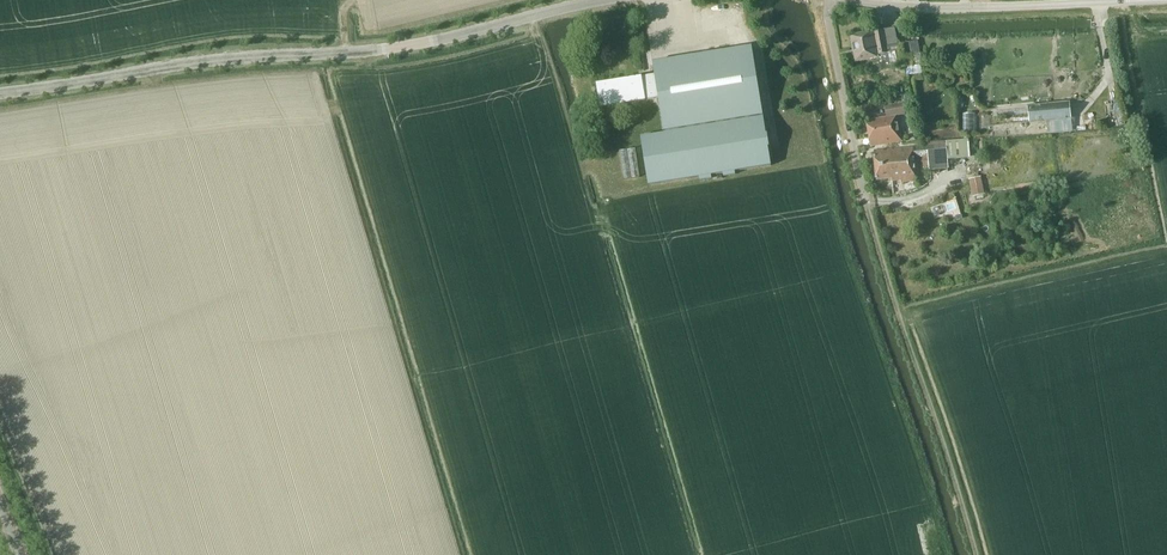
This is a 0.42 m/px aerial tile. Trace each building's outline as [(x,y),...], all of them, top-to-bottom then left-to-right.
[(897,44),(893,26),(850,35),(855,60),(876,56),(877,56),(879,62),(889,60),(904,57),(903,56),(902,49),(901,44),(897,44)] [(912,51),(922,51),(922,41),(912,41),(912,51)] [(623,78),(597,82),(601,107),(658,98),(664,133),(644,136),(651,185),(771,166),(752,47),(652,63),(654,72),(641,74),(642,75),(623,78)] [(1046,122),(1047,134),(1071,132),(1069,119),(1070,119),(1069,103),(1027,107),(1029,123),(1031,123),(1046,122)] [(904,114),(902,104),(883,107),(885,118),(871,120),(872,125),(867,126),(870,147),(901,141),(896,116),(904,114)] [(980,130),(979,112),(965,113),(966,131),(980,130)] [(923,169),(929,168),(929,170),(948,169),(947,160),(969,158),(969,156),(967,140),(945,142),(945,143),(872,151),(875,178),(891,176),(891,179),(900,178),(900,181),(916,179),(914,158),(922,157),(923,169)] [(985,194),(981,176),(968,179),(972,197),(985,194)]
